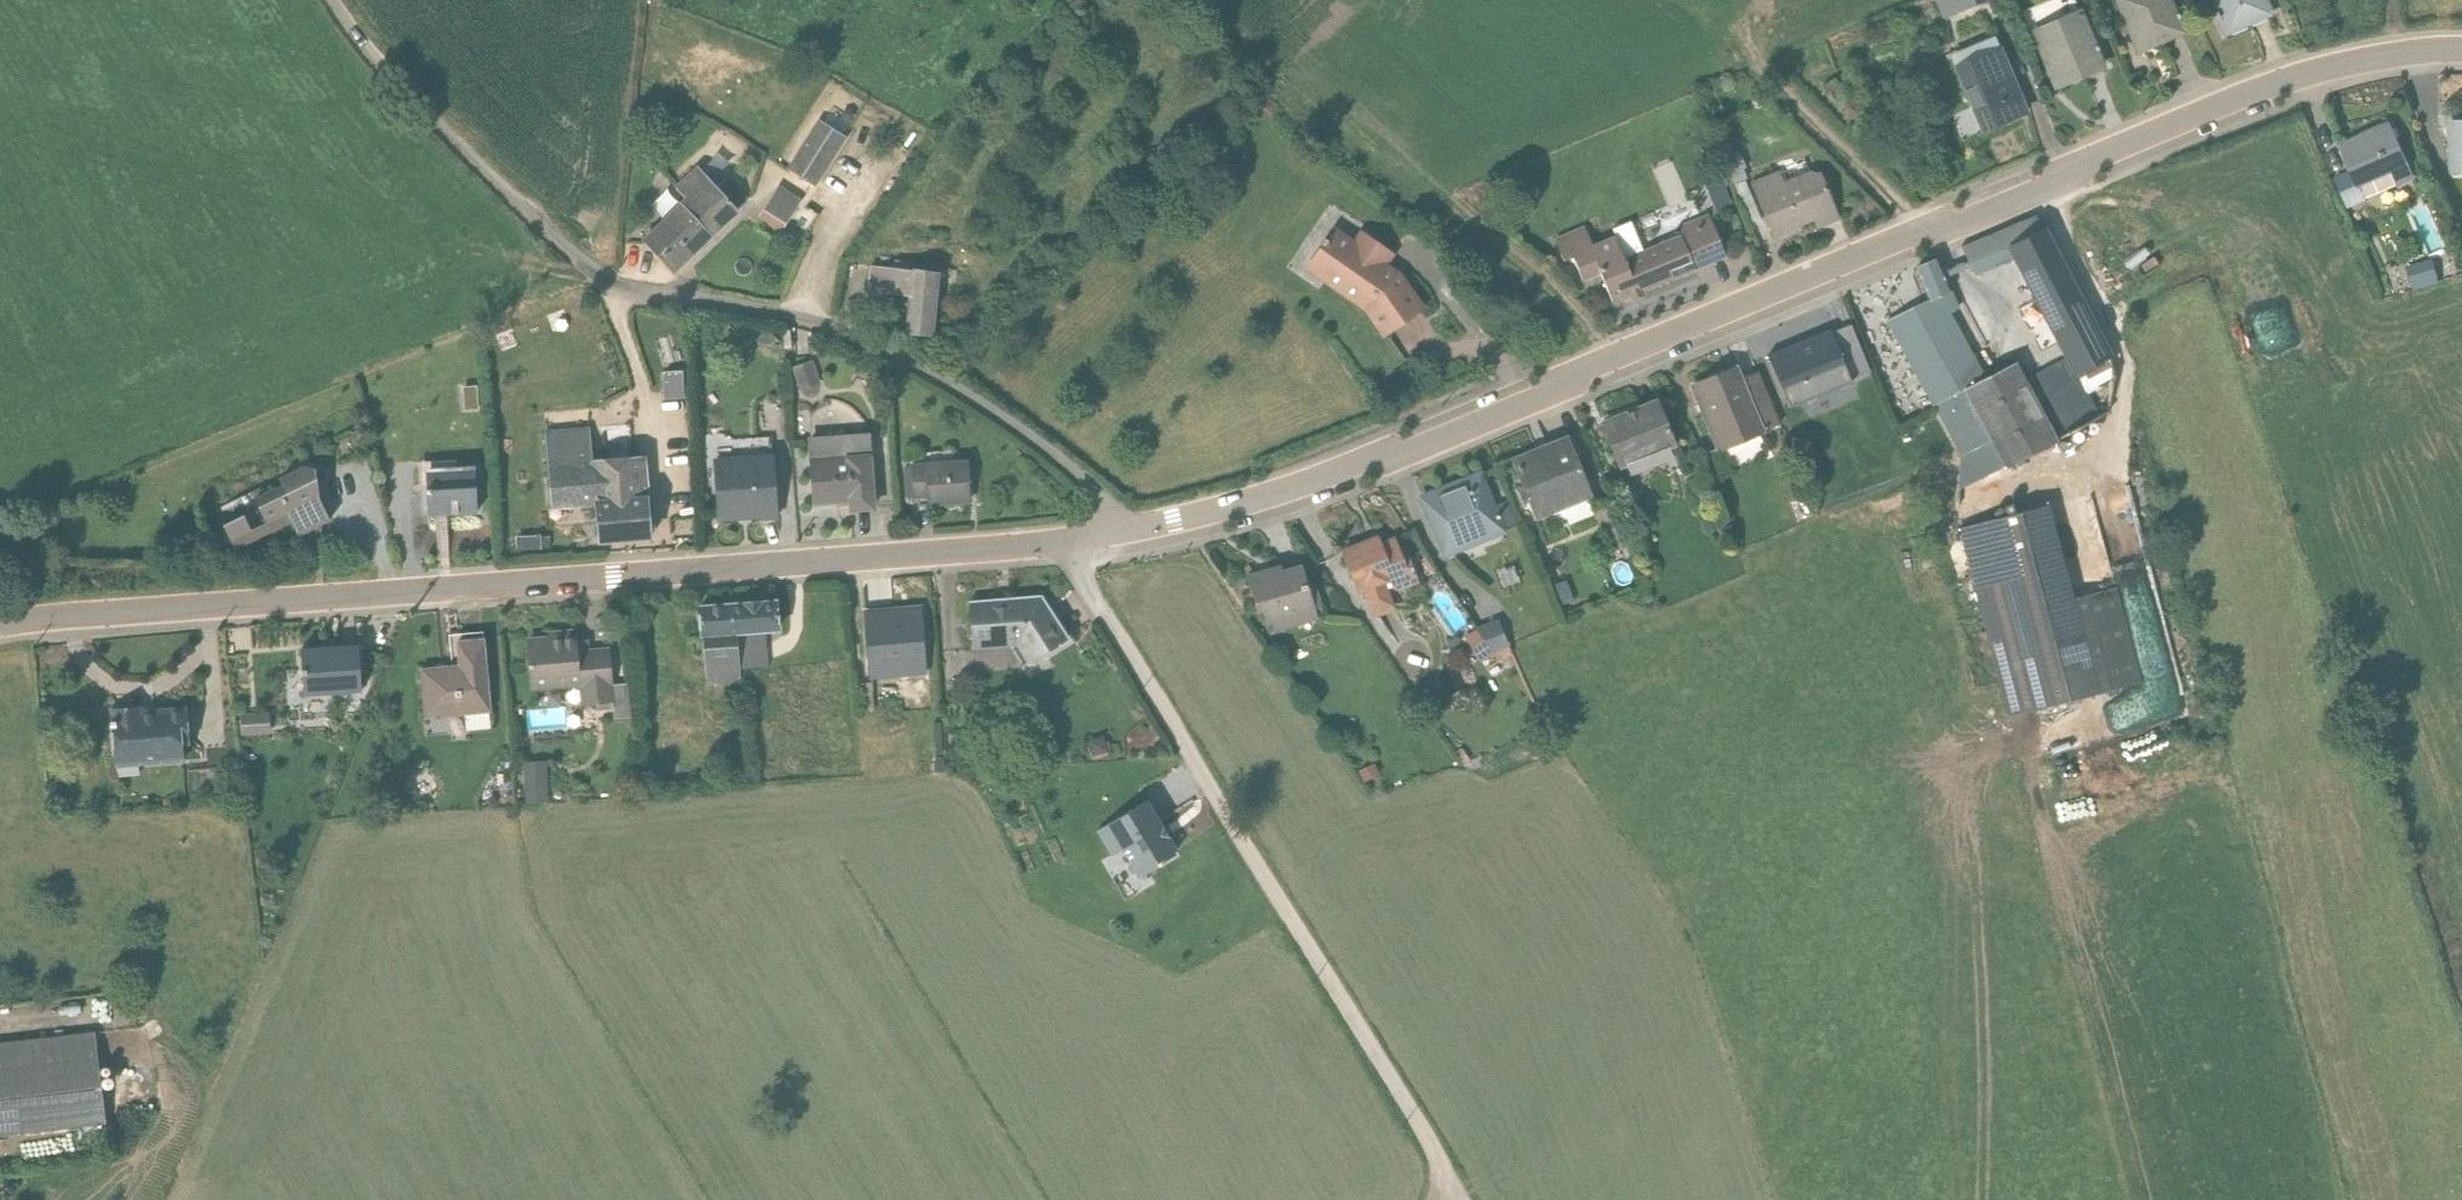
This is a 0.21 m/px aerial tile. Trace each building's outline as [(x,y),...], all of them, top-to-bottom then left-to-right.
[(1952,11),(1979,0),(1947,0),(1952,11)] [(2136,55),(2186,34),(2172,0),(2113,0),(2136,55)] [(2223,37),(2274,14),(2267,0),(2206,0),(2223,37)] [(2082,9),(2031,30),(2056,89),(2104,68),(2082,9)] [(2030,113),(2003,45),(1953,66),(1982,132),(2030,113)] [(815,187),(847,135),(820,117),(789,170),(815,187)] [(2448,120),(2449,173),(2461,172),(2461,119),(2448,120)] [(2392,121),(2340,142),(2353,173),(2363,198),(2415,177),(2392,121)] [(1733,152),(1722,156),(1750,226),(1762,221),(1733,152)] [(1788,165),(1792,175),(1817,165),(1814,155),(1788,165)] [(728,175),(717,186),(697,165),(675,185),(689,201),(682,208),(709,238),(739,211),(738,209),(749,199),(728,175)] [(1778,170),(1752,181),(1774,237),(1814,219),(1816,228),(1838,221),(1815,168),(1783,181),(1778,170)] [(2363,198),(2353,173),(2337,179),(2347,204),(2363,198)] [(1729,174),(1711,179),(1718,206),(1736,202),(1729,174)] [(781,231),(801,200),(780,187),(760,218),(781,231)] [(672,272),(690,256),(709,238),(682,208),(644,242),(672,272)] [(1600,273),(1613,304),(1725,257),(1707,214),(1677,226),(1680,233),(1624,257),(1614,235),(1593,244),(1585,225),(1553,238),(1562,260),(1572,256),(1582,281),(1600,273)] [(2115,357),(2038,216),(1964,247),(1973,273),(2014,262),(2062,358),(2026,380),(2014,363),(1985,377),(1949,311),(1958,307),(1939,258),(1917,267),(1931,301),(1889,322),(1930,405),(1971,482),(2005,470),(2110,411),(2116,387),(2115,357)] [(1334,226),(1302,267),(1362,310),(1382,337),(1426,308),(1397,270),(1334,226)] [(2439,252),(2411,259),(2416,284),(2444,278),(2439,252)] [(931,334),(937,273),(938,266),(894,260),(893,267),(872,265),(870,290),(912,295),(908,332),(931,334)] [(1830,328),(1767,353),(1790,410),(1853,384),(1830,328)] [(806,389),(826,382),(816,357),(796,364),(806,389)] [(1742,377),(1737,365),(1690,384),(1717,452),(1764,433),(1763,430),(1742,377)] [(687,366),(667,367),(668,394),(688,393),(687,366)] [(1759,371),(1742,377),(1763,430),(1779,423),(1759,371)] [(1600,421),(1620,468),(1626,466),(1671,448),(1676,447),(1657,397),(1600,421)] [(644,453),(593,459),(589,424),(544,429),(553,509),(594,505),(598,543),(653,537),(644,453)] [(869,432),(808,437),(813,505),(848,502),(849,510),(877,508),(869,432)] [(1511,456),(1536,521),(1593,499),(1569,434),(1511,456)] [(1671,448),(1626,466),(1630,475),(1675,458),(1671,448)] [(772,455),(712,458),(718,521),(778,519),(772,455)] [(911,463),(913,498),(927,498),(927,506),(970,504),(967,460),(911,463)] [(244,514),(217,529),(227,552),(292,519),(298,536),(330,519),(322,498),(318,470),(304,465),(281,478),(284,484),(253,498),(267,522),(252,529),(244,514)] [(472,465),(424,468),(427,511),(474,508),(472,465)] [(1481,469),(1419,495),(1444,558),(1505,532),(1481,469)] [(1970,523),(2014,703),(2135,673),(2116,593),(2055,608),(2031,508),(1970,523)] [(1341,549),(1358,594),(1364,592),(1374,618),(1396,610),(1385,583),(1389,582),(1393,592),(1418,583),(1407,553),(1402,555),(1395,536),(1380,542),(1378,535),(1341,549)] [(1270,624),(1272,633),(1318,619),(1302,564),(1283,569),(1281,564),(1245,574),(1257,614),(1262,613),(1266,625),(1270,624)] [(1042,594),(967,601),(972,648),(1016,646),(1028,666),(1070,639),(1042,594)] [(777,599),(699,606),(706,686),(740,683),(739,669),(769,666),(766,634),(780,633),(777,599)] [(918,605),(862,610),(868,681),(925,675),(918,605)] [(2131,612),(2144,662),(2172,655),(2159,605),(2131,612)] [(1482,657),(1515,641),(1502,614),(1469,629),(1482,657)] [(527,638),(531,690),(578,687),(580,705),(614,703),(609,646),(589,647),(588,638),(577,639),(576,627),(546,629),(547,636),(527,638)] [(593,631),(595,643),(614,641),(613,629),(593,631)] [(420,668),(425,718),(491,712),(484,638),(456,640),(458,664),(420,668)] [(356,648),(300,651),(302,695),(358,692),(356,648)] [(111,709),(116,767),(192,763),(186,705),(111,709)] [(273,708),(244,709),(245,731),(274,730),(273,708)] [(553,799),(551,757),(529,758),(531,800),(553,799)] [(1104,832),(1133,876),(1169,852),(1140,809),(1104,832)] [(0,1044),(0,1134),(101,1122),(91,1034),(0,1044)]
